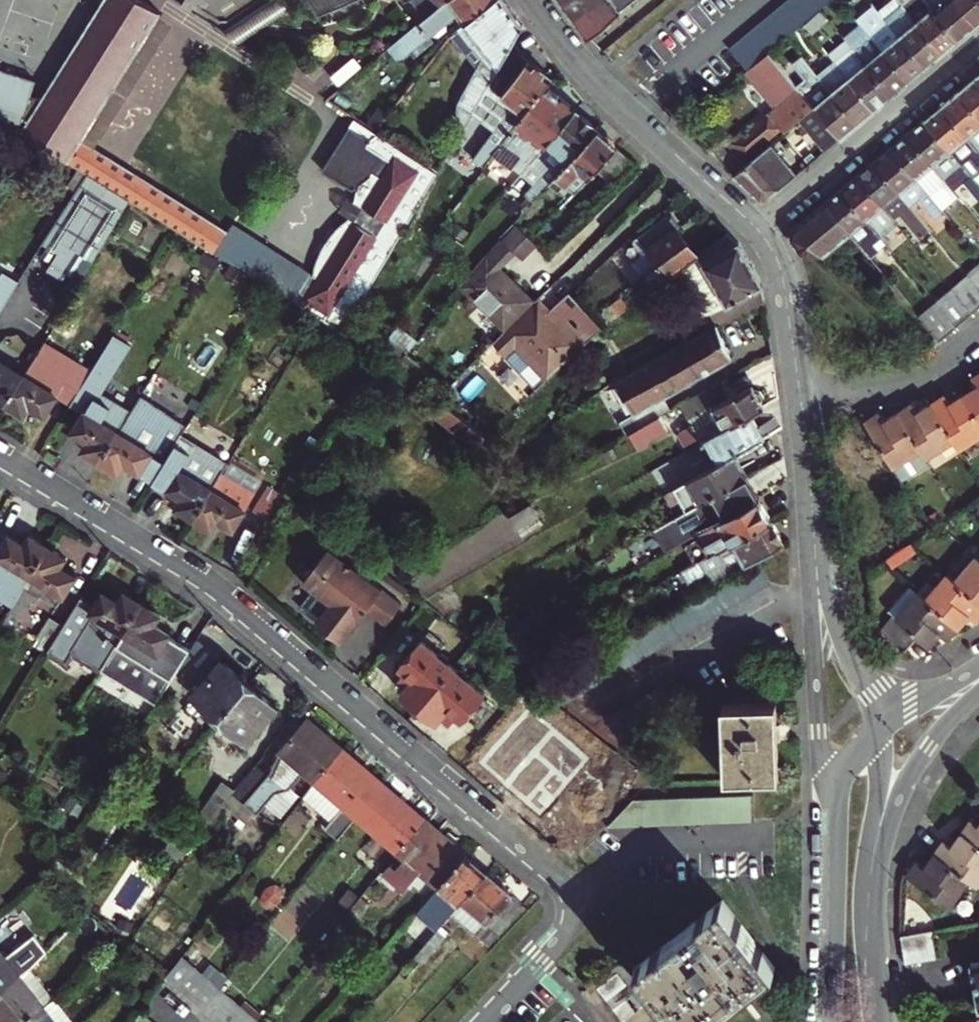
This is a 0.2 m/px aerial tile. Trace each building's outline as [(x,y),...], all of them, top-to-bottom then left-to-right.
[(143,0),(105,0),(39,106),(23,132),(69,160),(83,138),(159,14),(161,11),(143,0)] [(238,42),(303,0),(273,0),(223,32),(238,42)] [(314,15),(323,13),(341,6),(350,0),(305,0),(314,15)] [(423,21),(389,50),(397,60),(402,60),(419,46),(425,48),(432,42),(432,36),(444,25),(452,36),(466,24),(495,0),(449,0),(423,21)] [(423,21),(449,0),(410,0),(423,21)] [(477,69),(459,102),(456,119),(466,125),(473,112),(511,46),(523,26),(504,0),(495,0),(466,24),(479,41),(472,46),(482,61),(477,69)] [(564,1),(576,17),(599,0),(565,0),(564,1)] [(576,17),(591,37),(612,19),(616,21),(623,16),(622,11),(636,0),(599,0),(576,17)] [(927,67),(944,53),(900,0),(891,0),(879,10),(927,67)] [(944,53),(961,39),(928,0),(900,0),(944,53)] [(961,39),(978,24),(959,0),(928,0),(961,39)] [(978,24),(978,0),(959,0),(978,24)] [(862,23),(910,82),(927,67),(879,10),(876,6),(859,20),(862,23)] [(805,24),(812,32),(829,17),(822,10),(805,24)] [(159,14),(83,138),(97,147),(173,23),(159,14)] [(853,47),(893,96),(910,82),(862,23),(845,37),(853,47)] [(466,24),(452,36),(477,69),(482,61),(472,46),(479,41),(466,24)] [(553,78),(511,46),(473,112),(486,121),(487,119),(499,128),(475,159),(487,168),(489,164),(499,151),(505,143),(547,86),(553,78)] [(836,61),(876,110),(893,96),(853,47),(836,61)] [(748,71),(779,108),(736,143),(748,158),(803,111),(806,115),(816,106),(804,91),(802,93),(797,87),(770,54),(748,71)] [(804,91),(816,106),(842,138),(860,123),(820,75),(804,55),(795,63),(807,79),(797,87),(802,93),(804,91)] [(836,61),(820,75),(860,123),(876,110),(836,61)] [(340,68),(330,76),(338,87),(349,78),(340,68)] [(9,120),(8,124),(14,126),(23,132),(39,106),(31,101),(37,81),(0,69),(0,117),(9,120)] [(977,76),(961,91),(978,113),(978,78),(977,76)] [(532,164),(578,109),(547,86),(505,143),(520,155),(532,164)] [(943,105),(969,136),(978,128),(978,113),(961,91),(943,105)] [(926,119),(962,163),(972,156),(978,164),(978,149),(969,136),(943,105),(926,119)] [(804,117),(830,148),(842,138),(816,106),(806,115),(804,117)] [(553,184),(600,130),(578,109),(532,164),(546,175),(529,195),(536,202),(553,184)] [(345,335),(346,333),(377,279),(439,173),(357,119),(323,171),(354,191),(355,189),(357,189),(353,200),(351,204),(360,209),(351,224),(345,221),(333,232),(322,245),(315,262),(311,280),(316,284),(303,308),(345,335)] [(910,132),(947,177),(955,187),(965,179),(978,197),(978,184),(962,163),(926,119),(910,132)] [(978,149),(978,128),(969,136),(978,149)] [(598,170),(618,147),(600,130),(553,184),(562,191),(569,184),(578,192),(598,170)] [(910,132),(893,147),(929,191),(947,177),(910,132)] [(89,173),(131,200),(179,230),(216,253),(229,230),(97,147),(83,138),(69,160),(89,173)] [(746,159),(730,139),(717,150),(732,171),(746,159)] [(770,198),(800,173),(774,142),(734,176),(758,199),(762,199),(770,198)] [(499,151),(507,157),(514,163),(520,155),(505,143),(499,151)] [(636,164),(618,147),(598,170),(615,186),(636,164)] [(929,191),(893,147),(876,161),(912,206),(918,200),(936,222),(947,213),(929,191)] [(497,170),(507,157),(499,151),(489,164),(497,170)] [(876,161),(860,174),(896,219),(902,214),(922,239),(932,230),(912,206),(876,161)] [(131,200),(89,173),(45,242),(50,246),(48,248),(54,252),(56,250),(59,252),(48,271),(63,280),(67,273),(73,277),(85,258),(93,263),(131,200)] [(843,188),(883,237),(900,223),(896,219),(860,174),(843,188)] [(827,202),(852,233),(870,254),(886,241),(883,237),(843,188),(827,202)] [(810,245),(824,257),(852,233),(827,202),(794,229),(793,240),(802,251),(810,245)] [(655,289),(658,287),(678,272),(683,269),(700,256),(680,228),(682,226),(674,215),(671,217),(670,215),(640,237),(650,252),(636,263),(651,284),(655,289)] [(507,330),(529,308),(536,302),(501,267),(517,250),(526,259),(539,245),(520,226),(487,259),(463,287),(507,330)] [(229,230),(216,253),(232,263),(249,274),(303,308),(316,284),(311,280),(229,230)] [(704,262),(712,276),(729,305),(711,314),(717,325),(767,304),(764,286),(739,243),(729,234),(700,256),(683,269),(685,272),(689,270),(704,262)] [(704,262),(689,270),(697,284),(712,276),(704,262)] [(249,274),(232,263),(225,275),(242,286),(249,274)] [(678,272),(658,287),(663,294),(683,281),(678,272)] [(20,282),(6,273),(0,282),(0,314),(20,282)] [(975,315),(978,311),(978,287),(972,278),(956,291),(975,315)] [(655,289),(651,284),(629,301),(632,306),(655,289)] [(939,305),(959,329),(975,315),(956,291),(939,305)] [(494,344),(540,389),(602,330),(569,296),(549,315),(542,322),(529,308),(507,330),(494,344)] [(536,302),(529,308),(542,322),(549,315),(536,301),(536,302)] [(624,305),(628,310),(632,306),(629,301),(624,305)] [(959,329),(939,305),(922,319),(942,343),(959,329)] [(618,385),(637,418),(735,359),(717,325),(618,385)] [(133,344),(115,333),(72,404),(86,412),(74,431),(89,440),(83,449),(102,460),(132,410),(104,392),(133,344)] [(26,373),(8,403),(26,415),(32,405),(47,414),(63,388),(63,379),(44,367),(59,343),(48,336),(26,373)] [(436,376),(407,354),(397,367),(425,388),(436,376)] [(26,373),(0,357),(0,399),(8,403),(26,373)] [(92,368),(80,360),(66,383),(78,390),(92,368)] [(704,442),(709,439),(753,414),(766,406),(764,402),(766,398),(766,396),(763,392),(761,391),(757,391),(754,387),(738,396),(729,380),(685,407),(695,425),(684,432),(690,443),(702,437),(704,442)] [(967,392),(978,412),(978,384),(967,392)] [(978,435),(978,412),(967,392),(953,400),(948,393),(934,402),(956,438),(963,449),(978,440),(976,437),(978,435)] [(132,410),(102,460),(119,471),(125,461),(139,470),(153,478),(181,433),(187,424),(141,395),(132,410)] [(943,446),(956,438),(934,402),(921,410),(916,402),(902,411),(930,457),(944,448),(943,446)] [(488,437),(453,409),(445,418),(480,445),(488,437)] [(933,463),(930,457),(902,411),(888,419),(884,411),(868,421),(905,480),(933,463)] [(722,462),(734,455),(766,437),(753,414),(709,439),(722,462)] [(663,420),(633,439),(642,454),(672,435),(663,420)] [(196,518),(224,472),(229,463),(181,433),(153,478),(171,490),(184,498),(179,507),(196,518)] [(655,455),(661,466),(683,454),(677,443),(655,455)] [(675,489),(688,512),(747,478),(734,455),(722,462),(675,489)] [(224,472),(196,518),(214,529),(220,520),(236,530),(258,494),(224,472)] [(747,478),(688,512),(656,530),(668,551),(723,520),(759,499),(747,478)] [(284,496),(269,487),(255,511),(269,520),(284,496)] [(712,554),(771,520),(759,499),(723,520),(729,532),(706,544),(712,554)] [(533,505),(511,517),(517,528),(539,516),(533,505)] [(729,574),(758,558),(784,543),(771,520),(712,554),(680,572),(686,581),(692,583),(709,573),(724,565),(729,574)] [(49,545),(30,534),(25,543),(0,528),(0,594),(13,602),(24,585),(49,545)] [(66,556),(49,545),(24,585),(29,588),(32,587),(58,602),(76,574),(61,565),(66,556)] [(304,563),(305,572),(300,579),(312,588),(300,603),(318,618),(317,620),(342,639),(367,606),(387,621),(402,601),(326,545),(313,563),(304,563)] [(959,578),(978,595),(978,552),(978,551),(967,564),(969,566),(959,578)] [(714,583),(729,574),(724,565),(709,573),(714,583)] [(959,578),(948,568),(937,581),(939,583),(928,595),(956,621),(968,608),(976,615),(978,612),(978,595),(959,578)] [(926,571),(915,584),(928,595),(939,583),(937,581),(926,571)] [(905,649),(920,633),(925,638),(936,627),(944,635),(956,621),(928,595),(915,584),(914,584),(911,582),(890,605),(894,609),(880,624),(880,626),(905,649)] [(84,595),(66,624),(53,644),(49,650),(67,661),(74,651),(102,668),(143,602),(126,592),(120,600),(105,591),(98,603),(84,595)] [(169,633),(170,631),(155,622),(160,613),(143,602),(102,668),(156,702),(174,674),(190,646),(169,633)] [(53,616),(40,636),(53,644),(66,624),(53,616)] [(458,712),(464,717),(487,691),(425,638),(402,664),(408,669),(402,676),(411,684),(405,690),(421,704),(438,719),(444,712),(452,719),(458,712)] [(225,662),(203,643),(182,668),(203,687),(196,695),(223,717),(229,710),(252,684),(225,661),(225,662)] [(229,710),(223,717),(249,740),(278,706),(252,684),(229,710)] [(558,704),(547,695),(531,714),(542,723),(558,704)] [(723,711),(723,782),(776,780),(775,706),(725,707),(723,711)] [(305,772),(317,782),(344,750),(307,719),(281,750),(270,773),(244,803),(233,794),(224,807),(247,827),(276,794),(289,790),(305,772)] [(344,750),(317,782),(304,796),(332,819),(326,827),(339,839),(359,817),(386,786),(344,750)] [(213,821),(235,788),(224,780),(201,813),(213,821)] [(386,786),(359,817),(400,852),(426,821),(386,786)] [(608,828),(690,826),(702,826),(758,825),(757,796),(635,800),(608,828)] [(978,845),(978,820),(978,822),(971,817),(960,831),(978,845)] [(422,870),(441,886),(467,855),(426,821),(400,852),(403,855),(386,875),(405,890),(422,870)] [(967,877),(977,884),(978,886),(978,845),(960,831),(951,843),(944,838),(933,852),(967,877)] [(959,887),(967,877),(933,852),(926,864),(917,858),(907,873),(951,905),(962,890),(959,887)] [(467,855),(441,886),(429,900),(441,910),(408,949),(416,955),(438,929),(453,912),(464,900),(488,873),(467,855)] [(525,904),(488,873),(464,900),(487,921),(477,933),(491,944),(525,904)] [(341,901),(351,909),(363,894),(354,886),(341,901)] [(370,901),(363,894),(351,909),(358,915),(370,901)] [(453,912),(477,933),(487,921),(464,900),(453,912)] [(625,961),(586,990),(609,1021),(657,1021),(665,1016),(649,994),(654,990),(679,1021),(706,1021),(775,971),(726,901),(637,966),(640,970),(635,974),(625,961)] [(447,937),(438,929),(416,955),(415,955),(424,963),(447,937)] [(903,935),(907,962),(937,957),(933,930),(903,935)] [(13,972),(22,963),(0,937),(0,983),(13,972)] [(218,991),(180,959),(164,979),(202,1012),(218,991)] [(13,972),(0,983),(0,1019),(2,1021),(13,1021),(37,1001),(47,992),(22,963),(13,972)] [(218,991),(202,1012),(214,1021),(256,1021),(218,991)] [(37,1001),(13,1021),(71,1021),(72,1021),(47,992),(37,1001)] [(142,1011),(136,1021),(155,1021),(142,1011)]
